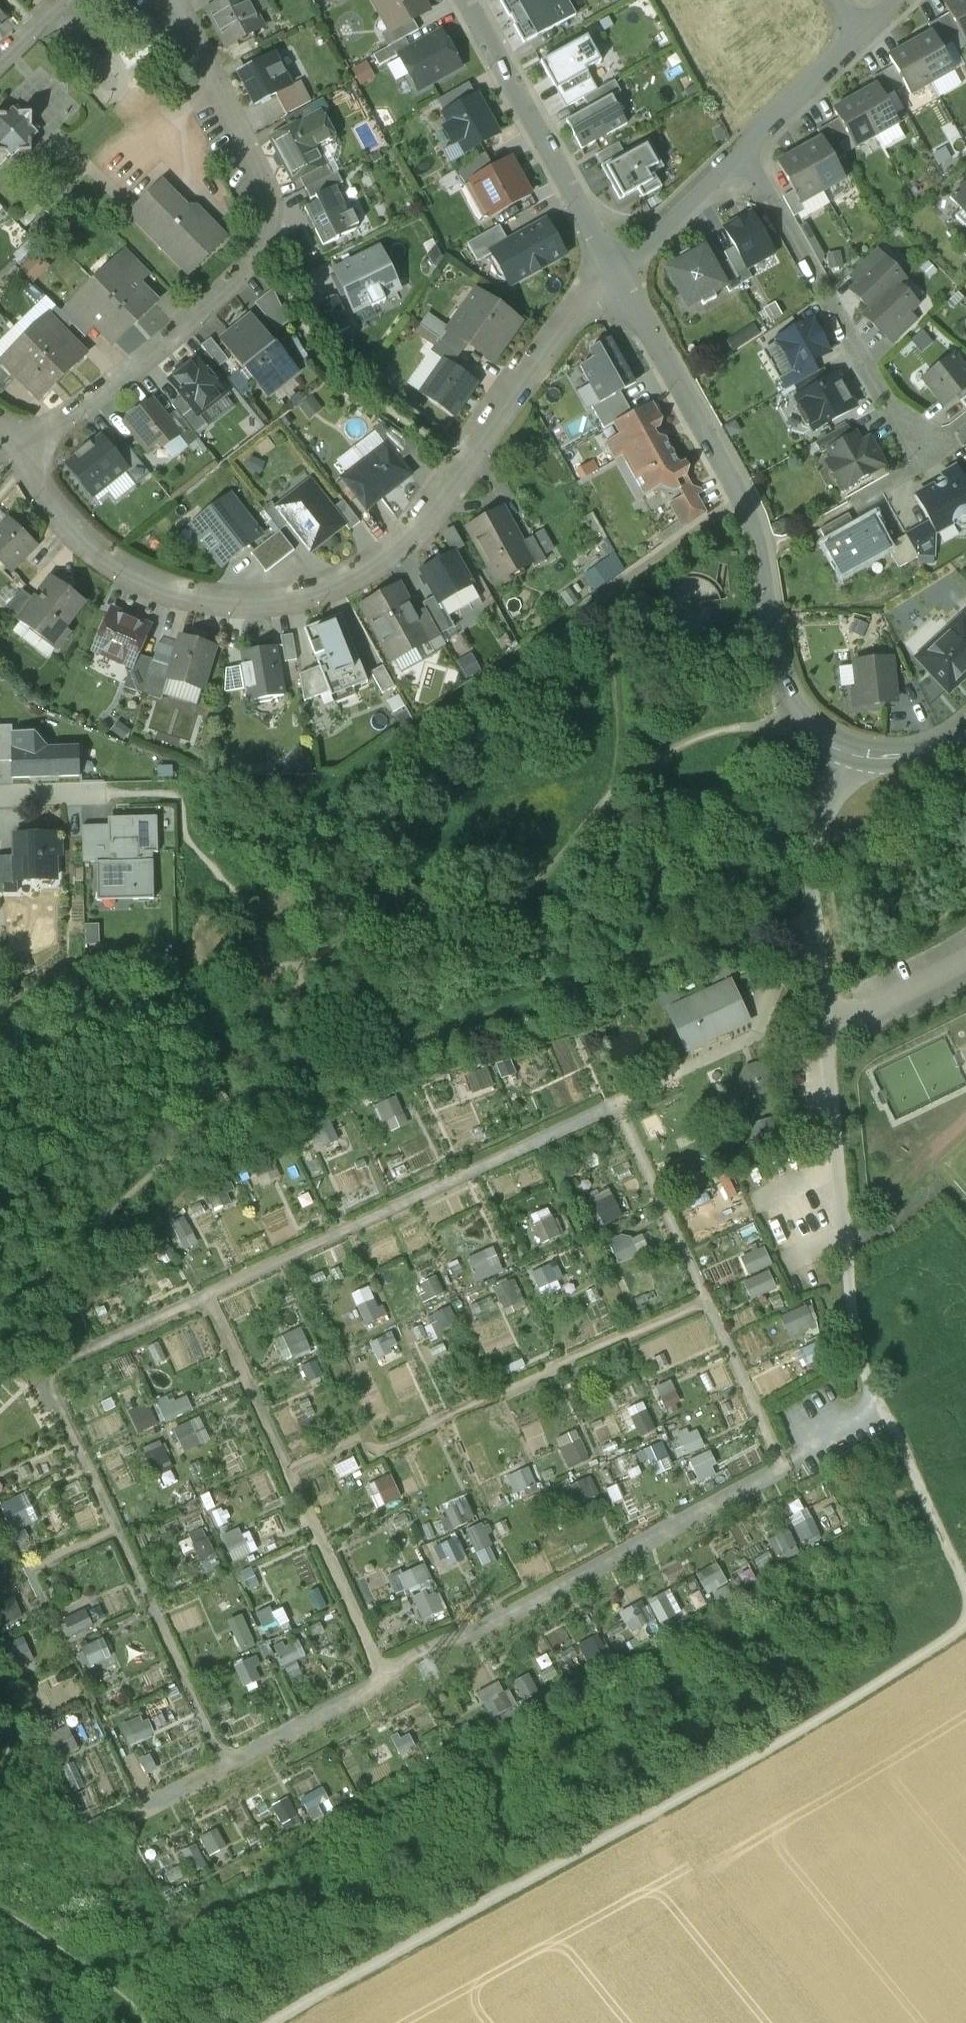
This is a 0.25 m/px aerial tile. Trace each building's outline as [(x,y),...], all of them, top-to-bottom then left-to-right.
[(207,10),(226,47),(263,29),(248,0),(227,0),(207,10)] [(382,17),(387,15),(394,28),(395,30),(413,20),(429,11),(423,0),(372,0),(382,17)] [(499,1),(509,19),(511,18),(514,22),(553,0),(501,0),(499,1)] [(514,22),(516,26),(514,27),(523,45),(575,16),(567,0),(553,0),(514,22)] [(944,5),(949,14),(965,45),(965,0),(953,0),(944,5)] [(952,45),(956,51),(965,45),(949,14),(938,20),(952,45)] [(419,31),(413,20),(395,30),(394,28),(381,35),(388,48),(405,39),(419,31)] [(932,34),(941,50),(952,45),(938,20),(928,25),(932,34)] [(411,49),(399,55),(416,85),(426,80),(429,85),(460,67),(441,32),(411,49)] [(932,34),(910,46),(931,84),(953,72),(941,50),(932,34)] [(601,62),(587,37),(540,62),(549,78),(553,76),(563,95),(591,80),(586,70),(601,62)] [(411,49),(405,39),(388,48),(373,56),(379,66),(399,55),(411,49)] [(910,46),(889,58),(894,66),(905,87),(910,96),(931,84),(910,46)] [(274,55),(238,74),(255,105),(276,95),(290,87),(274,55)] [(366,62),(354,68),(361,82),(373,76),(366,62)] [(883,72),(894,93),(905,87),(894,66),(883,72)] [(876,86),(883,98),(894,93),(883,72),(873,78),(876,86)] [(583,98),(589,109),(612,97),(621,93),(615,81),(583,98)] [(276,95),(286,115),(311,103),(300,82),(290,87),(276,95)] [(876,86),(855,98),(876,137),(898,125),(883,98),(876,86)] [(476,97),(445,114),(451,125),(444,129),(452,145),(459,141),(465,151),(497,134),(476,97)] [(589,109),(566,122),(582,149),(627,125),(612,97),(589,109)] [(855,98),(833,110),(838,119),(850,140),(855,149),(876,137),(855,98)] [(308,107),(284,120),(289,130),(314,117),(308,107)] [(0,115),(0,168),(7,161),(6,160),(10,157),(12,159),(18,153),(31,153),(31,140),(37,134),(31,128),(32,115),(19,115),(13,109),(7,115),(0,115)] [(289,130),(271,140),(293,181),(299,179),(324,165),(323,165),(314,147),(332,138),(320,114),(314,117),(289,130)] [(828,125),(839,146),(850,140),(838,119),(828,125)] [(821,139),(834,163),(845,157),(839,146),(828,125),(817,131),(821,139)] [(821,139),(799,151),(822,193),(844,181),(834,163),(821,139)] [(624,153),(601,166),(620,200),(638,191),(642,198),(662,187),(654,173),(664,168),(648,140),(624,153)] [(619,143),(596,155),(601,166),(624,153),(619,143)] [(799,151),(777,163),(793,192),(800,205),(822,193),(799,151)] [(494,169),(485,154),(454,171),(463,188),(472,183),(471,182),(494,169)] [(494,169),(471,182),(472,183),(490,216),(530,194),(511,160),(494,169)] [(305,189),(333,176),(326,163),(323,165),(324,165),(299,179),(305,189)] [(333,176),(305,189),(311,200),(315,198),(336,188),(343,184),(337,174),(333,176)] [(949,199),(961,211),(955,218),(965,229),(965,183),(949,199)] [(195,226),(156,186),(127,214),(189,277),(227,239),(205,216),(195,226)] [(336,188),(315,198),(318,203),(305,210),(323,247),(357,231),(355,228),(359,226),(352,213),(349,214),(336,188)] [(800,205),(793,192),(782,197),(794,217),(804,212),(800,205)] [(752,214),(725,230),(734,247),(746,268),(773,252),(752,214)] [(508,242),(490,252),(509,287),(565,256),(546,221),(508,242)] [(476,259),(490,252),(508,242),(499,227),(468,244),(476,259)] [(379,246),(331,269),(353,315),(402,292),(379,246)] [(746,268),(734,247),(724,253),(728,261),(741,285),(752,279),(746,268)] [(116,265),(132,281),(144,269),(125,249),(111,263),(115,266),(116,265)] [(692,256),(689,250),(676,257),(679,263),(666,270),(683,300),(696,293),(703,306),(716,299),(713,294),(726,287),(715,268),(705,249),(692,256)] [(850,275),(858,284),(884,259),(876,250),(850,275)] [(858,284),(851,291),(870,310),(864,316),(864,317),(903,279),(884,259),(858,284)] [(728,261),(715,268),(726,287),(729,293),(742,286),(741,285),(728,261)] [(132,281),(116,265),(115,266),(96,284),(133,322),(151,304),(153,306),(155,304),(132,281)] [(903,279),(864,317),(884,337),(885,336),(908,313),(917,305),(898,285),(904,280),(903,279)] [(133,322),(96,284),(78,302),(76,304),(92,320),(115,343),(116,342),(114,340),(133,322)] [(254,304),(277,332),(289,323),(273,290),(254,304)] [(496,311),(486,304),(488,301),(475,291),(463,308),(466,310),(452,331),(449,329),(447,331),(467,345),(493,363),(520,323),(498,308),(496,311)] [(313,306),(329,338),(352,327),(337,295),(313,306)] [(79,332),(92,320),(76,304),(78,302),(75,299),(60,312),(72,325),(79,332)] [(64,334),(72,325),(60,312),(56,309),(47,317),(64,334)] [(917,322),(908,313),(885,336),(894,344),(917,322)] [(64,334),(47,317),(46,318),(48,321),(39,331),(36,328),(24,339),(59,375),(71,363),(73,366),(84,355),(64,334)] [(251,317),(220,342),(242,370),(244,369),(266,396),(297,371),(275,343),(273,344),(251,317)] [(810,322),(791,333),(789,335),(775,343),(774,349),(779,358),(785,359),(788,358),(794,370),(795,371),(812,362),(827,353),(828,349),(824,342),(820,340),(816,332),(816,327),(814,324),(810,322)] [(440,341),(460,355),(467,345),(447,331),(440,341)] [(59,375),(24,339),(13,350),(16,353),(6,362),(3,359),(1,361),(17,379),(39,400),(50,389),(48,387),(59,375)] [(580,366),(599,403),(620,392),(634,385),(610,339),(587,351),(592,360),(580,366)] [(201,347),(219,369),(228,361),(211,340),(201,347)] [(452,367),(460,355),(440,341),(439,340),(430,352),(443,361),(452,367)] [(443,361),(430,352),(408,385),(420,394),(443,361)] [(924,380),(944,405),(965,387),(965,374),(953,357),(924,380)] [(17,379),(1,361),(0,362),(0,395),(1,396),(17,379)] [(224,395),(196,361),(170,382),(182,397),(197,416),(198,415),(224,395)] [(452,367),(443,361),(420,394),(454,417),(477,384),(452,367)] [(812,362),(795,371),(794,370),(779,379),(786,390),(817,373),(812,362)] [(822,371),(795,386),(801,396),(828,381),(822,371)] [(801,396),(800,397),(806,409),(803,411),(801,419),(804,426),(812,428),(814,430),(854,408),(836,376),(828,381),(801,396)] [(613,425),(632,414),(620,392),(599,403),(592,407),(604,430),(613,425)] [(182,397),(172,406),(176,412),(194,434),(206,425),(198,415),(197,416),(182,397)] [(167,420),(152,401),(140,410),(135,410),(125,417),(124,423),(147,452),(159,442),(167,445),(178,436),(179,435),(167,420)] [(622,457),(657,437),(655,431),(660,428),(662,420),(653,402),(632,414),(613,425),(619,436),(605,444),(615,460),(622,457)] [(198,440),(194,434),(176,412),(167,420),(179,435),(178,436),(188,448),(198,440)] [(386,446),(398,461),(416,447),(386,426),(376,433),(386,446)] [(846,426),(815,443),(821,454),(828,450),(852,436),(846,426)] [(852,436),(828,450),(838,467),(831,471),(841,490),(884,466),(872,445),(867,448),(862,446),(855,435),(852,436)] [(657,437),(622,457),(644,496),(660,488),(675,492),(679,489),(676,482),(686,477),(688,468),(685,461),(679,464),(665,439),(657,437)] [(114,459),(98,438),(65,464),(92,499),(125,473),(114,459)] [(386,446),(344,479),(367,509),(409,475),(398,461),(386,446)] [(114,459),(125,473),(134,485),(148,474),(128,448),(114,459)] [(265,462),(251,457),(246,468),(260,475),(265,462)] [(915,497),(930,523),(935,533),(953,524),(955,526),(957,527),(960,528),(963,528),(965,527),(965,484),(957,467),(946,474),(939,484),(915,497)] [(310,552),(344,525),(332,509),(311,482),(277,508),(289,525),(310,552)] [(692,487),(688,489),(690,492),(669,504),(683,530),(706,513),(697,496),(702,493),(700,489),(692,487)] [(231,496),(191,527),(221,566),(261,536),(231,496)] [(343,501),(332,509),(344,525),(349,531),(360,523),(343,501)] [(272,502),(262,510),(280,532),(289,525),(277,508),(272,502)] [(502,509),(467,528),(496,581),(531,561),(521,544),(532,537),(525,525),(514,531),(502,509)] [(9,519),(0,528),(0,562),(10,571),(36,545),(9,519)] [(868,521),(823,546),(837,571),(844,567),(848,574),(890,551),(889,548),(877,527),(873,529),(868,521)] [(930,523),(905,537),(906,538),(917,557),(935,558),(935,533),(930,523)] [(828,526),(819,530),(825,541),(834,536),(828,526)] [(294,551),(280,532),(251,554),(266,573),(294,551)] [(532,537),(521,544),(531,561),(534,568),(546,562),(532,537)] [(906,538),(889,548),(890,551),(900,568),(918,558),(917,557),(906,538)] [(454,554),(421,572),(435,597),(439,603),(440,603),(471,585),(454,554)] [(66,595),(48,581),(40,591),(43,594),(40,599),(36,596),(34,599),(24,612),(36,622),(30,630),(55,649),(69,632),(65,628),(85,602),(70,590),(66,595)] [(24,612),(34,599),(22,590),(3,610),(30,630),(36,622),(24,612)] [(400,590),(367,608),(378,628),(377,633),(379,638),(386,640),(388,638),(397,655),(409,648),(411,643),(425,635),(414,617),(415,617),(400,590)] [(422,605),(426,611),(440,636),(454,628),(440,603),(439,603),(435,597),(422,605)] [(149,626),(112,610),(107,620),(104,621),(100,630),(102,632),(94,650),(130,666),(131,667),(136,655),(149,626)] [(426,611),(415,617),(414,617),(425,635),(432,651),(444,644),(440,636),(426,611)] [(340,615),(304,629),(315,656),(324,652),(326,659),(317,663),(319,667),(328,690),(350,682),(352,688),(367,682),(340,615)] [(918,658),(948,691),(965,674),(965,622),(962,618),(918,658)] [(292,635),(280,637),(285,663),(296,660),(292,635)] [(215,647),(180,637),(171,666),(167,679),(168,680),(202,690),(215,647)] [(275,647),(242,653),(244,665),(240,666),(244,690),(248,689),(250,702),(256,701),(256,704),(270,702),(270,699),(283,696),(275,647)] [(152,660),(136,655),(131,667),(130,666),(123,687),(142,694),(152,660)] [(891,659),(855,663),(857,690),(852,690),(853,705),(896,701),(891,659)] [(152,660),(142,694),(161,701),(168,680),(167,679),(171,666),(152,660)] [(328,690),(319,667),(299,675),(304,702),(329,693),(328,690)] [(383,667),(371,673),(382,694),(395,688),(383,667)] [(0,726),(0,762),(12,762),(11,750),(13,749),(12,726),(0,726)] [(11,750),(12,762),(12,779),(80,777),(79,747),(13,749),(11,750)] [(96,855),(96,863),(97,902),(154,900),(153,854),(158,854),(157,817),(130,818),(130,826),(108,827),(108,854),(96,855)] [(108,818),(108,827),(130,826),(130,818),(108,818)] [(108,854),(108,827),(82,827),(83,863),(96,863),(96,855),(108,854)] [(40,835),(40,837),(29,837),(29,835),(14,836),(15,857),(15,881),(16,881),(34,880),(40,873),(55,873),(54,835),(40,835)] [(0,858),(0,894),(16,893),(16,881),(15,881),(15,857),(0,858)] [(732,981),(667,1011),(687,1056),(753,1026),(732,981)] [(488,1066),(467,1074),(475,1092),(495,1083),(488,1066)] [(381,1121),(403,1110),(396,1094),(374,1105),(381,1121)] [(338,1139),(333,1119),(311,1125),(316,1144),(338,1139)] [(609,1189),(598,1195),(604,1208),(595,1212),(600,1224),(621,1214),(609,1189)] [(552,1204),(530,1213),(542,1242),(564,1233),(552,1204)] [(261,1214),(269,1238),(295,1230),(287,1206),(261,1214)] [(172,1222),(184,1247),(197,1241),(185,1215),(172,1222)] [(620,1261),(638,1253),(628,1232),(610,1240),(620,1261)] [(739,1255),(748,1273),(773,1262),(765,1244),(739,1255)] [(469,1254),(478,1279),(504,1270),(496,1245),(469,1254)] [(750,1298),(778,1289),(772,1269),(744,1278),(750,1298)] [(417,1283),(425,1300),(445,1290),(438,1273),(417,1283)] [(515,1276),(494,1286),(504,1306),(525,1297),(515,1276)] [(371,1284),(352,1293),(365,1322),(385,1314),(371,1284)] [(815,1325),(810,1305),(782,1312),(787,1331),(815,1325)] [(423,1318),(433,1339),(452,1331),(443,1310),(423,1318)] [(304,1327),(274,1335),(280,1358),(310,1350),(304,1327)] [(392,1330),(370,1340),(377,1355),(399,1345),(392,1330)] [(193,1408),(188,1393),(175,1398),(173,1392),(156,1399),(164,1419),(193,1408)] [(644,1401),(630,1407),(643,1434),(657,1428),(644,1401)] [(184,1451),(212,1438),(200,1415),(173,1428),(184,1451)] [(683,1451),(704,1447),(699,1426),(679,1429),(683,1451)] [(578,1429),(558,1435),(567,1466),(588,1460),(578,1429)] [(152,1471),(172,1466),(165,1439),(145,1444),(152,1471)] [(711,1449),(691,1454),(697,1479),(718,1474),(711,1449)] [(525,1467),(508,1475),(517,1495),(534,1487),(525,1467)] [(368,1484),(379,1507),(403,1496),(391,1472),(368,1484)] [(572,1484),(580,1501),(600,1491),(592,1474),(572,1484)] [(13,1530),(39,1520),(28,1491),(2,1501),(13,1530)] [(444,1508),(452,1526),(475,1517),(468,1498),(444,1508)] [(809,1506),(790,1516),(805,1545),(824,1535),(809,1506)] [(482,1564),(500,1556),(485,1521),(467,1528),(482,1564)] [(245,1524),(222,1534),(233,1559),(256,1550),(245,1524)] [(788,1525),(768,1536),(779,1558),(800,1548),(788,1525)] [(440,1565),(464,1557),(457,1536),(433,1544),(440,1565)] [(426,1560),(388,1574),(396,1594),(434,1579),(426,1560)] [(697,1572),(706,1590),(728,1580),(719,1561),(697,1572)] [(740,1587),(757,1578),(749,1563),(732,1572),(740,1587)] [(436,1582),(412,1590),(421,1617),(445,1609),(436,1582)] [(672,1589),(644,1602),(642,1599),(621,1610),(636,1641),(686,1617),(672,1589)] [(0,1601),(0,1616),(6,1614),(8,1619),(22,1614),(16,1596),(0,1601)] [(290,1624),(282,1604),(258,1613),(265,1633),(290,1624)] [(64,1618),(72,1635),(94,1626),(87,1608),(64,1618)] [(240,1644),(254,1638),(248,1626),(235,1633),(240,1644)] [(274,1639),(280,1663),(305,1657),(299,1633),(274,1639)] [(588,1660),(607,1651),(598,1633),(579,1642),(588,1660)] [(84,1643),(89,1662),(110,1657),(106,1638),(84,1643)] [(234,1663),(244,1684),(265,1674),(255,1654),(234,1663)] [(529,1670),(513,1680),(529,1705),(544,1695),(529,1670)] [(129,1743),(155,1733),(147,1711),(120,1721),(129,1743)] [(96,1712),(51,1731),(60,1753),(105,1734),(96,1712)] [(79,1753),(58,1761),(70,1794),(91,1787),(79,1753)] [(324,1787),(303,1796),(312,1816),(333,1807),(324,1787)] [(288,1794),(270,1805),(283,1825),(301,1814),(288,1794)] [(219,1827),(201,1835),(210,1854),(228,1846),(219,1827)] [(197,1843),(183,1850),(194,1872),(208,1865),(197,1843)]
